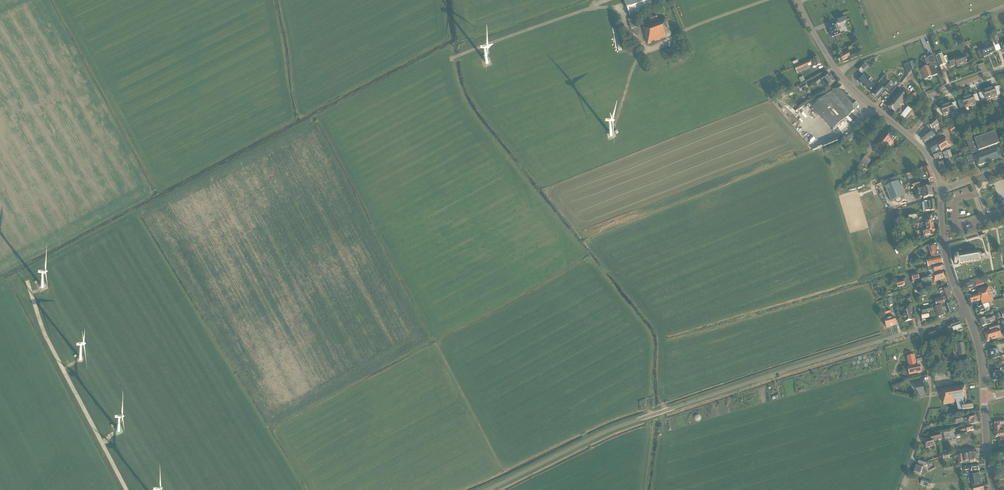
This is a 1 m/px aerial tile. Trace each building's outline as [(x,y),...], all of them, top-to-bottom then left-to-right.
[(624,1),(630,16),(653,7),(650,0),(626,0),(624,1)] [(846,21),(844,15),(836,18),(838,22),(828,26),(832,37),(841,34),(837,25),(846,21)] [(631,29),(637,27),(634,18),(628,20),(631,29)] [(648,44),(672,35),(665,18),(643,27),(644,31),(643,32),(648,44)] [(842,34),(847,32),(843,24),(839,27),(842,34)] [(988,55),(996,52),(993,45),(984,48),(985,49),(981,50),(984,57),(988,56),(988,55)] [(847,51),(843,53),(840,55),(841,57),(837,59),(839,63),(850,57),(852,56),(851,53),(849,54),(847,51)] [(946,64),(942,54),(935,57),(939,67),(946,64)] [(933,65),(920,70),(924,80),(926,79),(930,81),(932,77),(937,75),(935,68),(938,67),(934,56),(928,58),(930,64),(932,63),(933,65)] [(957,67),(967,64),(964,56),(957,58),(957,57),(948,60),(951,67),(957,65),(957,67)] [(797,73),(801,71),(809,68),(808,66),(811,65),(812,68),(815,67),(820,65),(817,57),(812,60),(799,66),(794,68),(797,73)] [(862,62),(856,69),(861,73),(867,66),(862,62)] [(828,88),(836,82),(829,73),(821,79),(828,88)] [(875,86),(869,81),(871,78),(867,75),(865,77),(862,75),(857,81),(870,93),(875,86)] [(879,86),(872,95),(878,100),(885,92),(889,96),(895,88),(889,83),(883,90),(879,86)] [(844,90),(839,85),(831,92),(851,114),(852,112),(853,112),(858,107),(853,101),(843,91),(844,90)] [(988,88),(992,99),(997,97),(996,95),(1001,93),(998,86),(994,88),(994,87),(991,88),(991,87),(988,88)] [(905,89),(904,90),(902,92),(897,88),(889,98),(893,102),(888,108),(894,113),(901,105),(907,98),(906,97),(909,92),(905,89)] [(986,101),(992,99),(988,88),(984,90),(985,90),(983,91),(983,92),(979,94),(981,100),(985,99),(986,101)] [(851,121),(827,94),(813,107),(836,134),(851,121)] [(966,96),(970,107),(976,104),(975,103),(979,101),(977,94),(973,96),(972,95),(970,96),(970,95),(966,96)] [(965,109),(970,107),(966,96),(963,98),(961,99),(962,100),(957,102),(960,108),(964,107),(965,109)] [(945,104),(949,114),(954,112),(954,111),(958,109),(955,102),(951,104),(951,103),(949,104),(948,103),(945,104)] [(943,117),(949,114),(945,104),(942,106),(940,107),(940,108),(936,110),(939,116),(943,115),(943,117)] [(905,109),(902,106),(896,114),(905,121),(912,112),(907,108),(906,108),(905,109)] [(928,124),(932,129),(938,124),(935,119),(928,124)] [(893,141),(896,137),(887,130),(883,135),(882,134),(873,146),(876,148),(875,149),(883,155),(894,142),(893,141)] [(935,136),(930,130),(925,134),(926,135),(922,139),(924,143),(931,138),(931,139),(935,136)] [(855,137),(854,135),(851,132),(845,137),(848,140),(849,142),(855,137)] [(995,132),(974,140),(973,138),(966,141),(970,153),(963,155),(963,156),(964,158),(963,158),(967,168),(973,166),(973,165),(974,163),(973,160),(975,160),(978,167),(1001,158),(997,149),(996,145),(999,144),(995,132)] [(948,141),(946,137),(945,137),(936,143),(928,148),(932,154),(939,149),(941,152),(951,145),(949,142),(948,141)] [(954,157),(952,157),(950,150),(943,153),(945,160),(951,158),(953,163),(956,161),(954,157)] [(870,161),(865,156),(861,161),(867,165),(870,161)] [(946,170),(949,169),(945,160),(942,161),(943,162),(937,164),(940,172),(946,170)] [(922,167),(920,168),(920,169),(919,170),(920,175),(921,175),(924,174),(930,171),(928,165),(922,167)] [(930,171),(924,174),(921,175),(923,179),(927,178),(928,180),(933,178),(930,171)] [(885,187),(888,193),(891,201),(894,200),(896,207),(902,206),(901,199),(894,200),(904,196),(898,181),(885,187)] [(917,186),(919,193),(919,195),(920,194),(921,197),(923,196),(924,199),(933,197),(932,193),(933,193),(932,187),(931,187),(930,184),(917,186)] [(936,210),(935,201),(929,201),(929,202),(922,202),(923,211),(936,210)] [(924,237),(935,235),(932,221),(921,224),(922,230),(924,237)] [(932,258),(940,256),(937,243),(928,246),(932,258)] [(983,258),(986,257),(985,253),(981,253),(977,252),(957,255),(957,257),(953,258),(954,263),(958,262),(958,264),(979,260),(981,258),(982,259),(983,259),(983,258)] [(941,257),(924,261),(925,264),(927,263),(928,267),(943,263),(941,257)] [(933,274),(939,272),(940,272),(939,271),(944,270),(942,264),(928,268),(929,271),(932,270),(933,274)] [(940,272),(939,272),(940,273),(931,275),(929,276),(930,278),(932,278),(933,282),(940,281),(940,283),(941,283),(941,284),(946,282),(943,272),(945,272),(944,270),(939,271),(940,272)] [(944,304),(946,303),(947,303),(954,300),(948,286),(942,289),(944,293),(945,297),(943,298),(943,297),(934,299),(936,306),(941,305),(944,304)] [(993,301),(989,287),(987,287),(977,290),(978,294),(969,297),(971,303),(980,300),(982,305),(993,301)] [(946,303),(944,304),(941,305),(941,306),(934,308),(938,318),(945,315),(943,308),(947,307),(949,312),(956,310),(956,308),(954,301),(947,304),(946,303)] [(984,309),(990,306),(988,303),(982,306),(980,307),(979,307),(974,309),(977,316),(982,313),(985,311),(984,309)] [(905,322),(912,320),(911,313),(913,312),(912,307),(909,308),(910,310),(903,312),(905,322)] [(929,317),(928,313),(934,312),(933,308),(927,310),(927,309),(921,311),(922,314),(921,315),(922,319),(929,317)] [(986,323),(993,320),(992,316),(980,320),(982,327),(987,325),(986,323)] [(954,333),(962,330),(960,325),(958,321),(947,325),(949,331),(952,330),(954,333)] [(987,342),(1001,337),(999,329),(1000,329),(998,324),(989,327),(990,332),(984,334),(987,342)] [(958,356),(965,355),(963,344),(960,344),(960,341),(955,342),(955,345),(957,345),(958,356)] [(992,359),(1000,357),(997,348),(990,350),(992,359)] [(916,365),(914,355),(907,357),(909,367),(916,365)] [(916,366),(908,368),(909,375),(921,372),(920,366),(916,367),(916,366)] [(999,375),(1001,375),(1000,370),(992,372),(994,381),(1000,380),(999,375)] [(923,385),(919,384),(911,386),(921,399),(925,399),(925,396),(923,385)] [(966,393),(964,384),(940,389),(941,399),(942,399),(943,404),(956,402),(958,410),(962,409),(972,408),(972,402),(967,403),(966,399),(965,394),(966,393)] [(970,425),(977,422),(975,414),(967,416),(968,418),(964,419),(965,423),(969,422),(970,425)] [(994,422),(995,431),(1002,431),(1003,430),(1003,421),(994,422)] [(967,432),(973,430),(972,425),(958,429),(960,434),(956,435),(954,429),(943,432),(945,440),(948,439),(948,440),(967,435),(967,432)] [(1002,431),(995,431),(996,437),(1000,437),(1000,442),(1003,441),(1003,433),(1003,430),(1002,431)] [(930,436),(931,439),(924,441),(926,447),(935,445),(933,441),(942,439),(940,433),(930,436)] [(958,460),(959,464),(967,463),(971,463),(973,463),(978,462),(977,451),(969,452),(969,454),(958,455),(958,460)] [(926,466),(927,462),(919,460),(917,463),(918,464),(917,465),(915,465),(913,472),(920,475),(923,465),(926,466)] [(973,486),(982,484),(979,472),(970,475),(973,486)]
